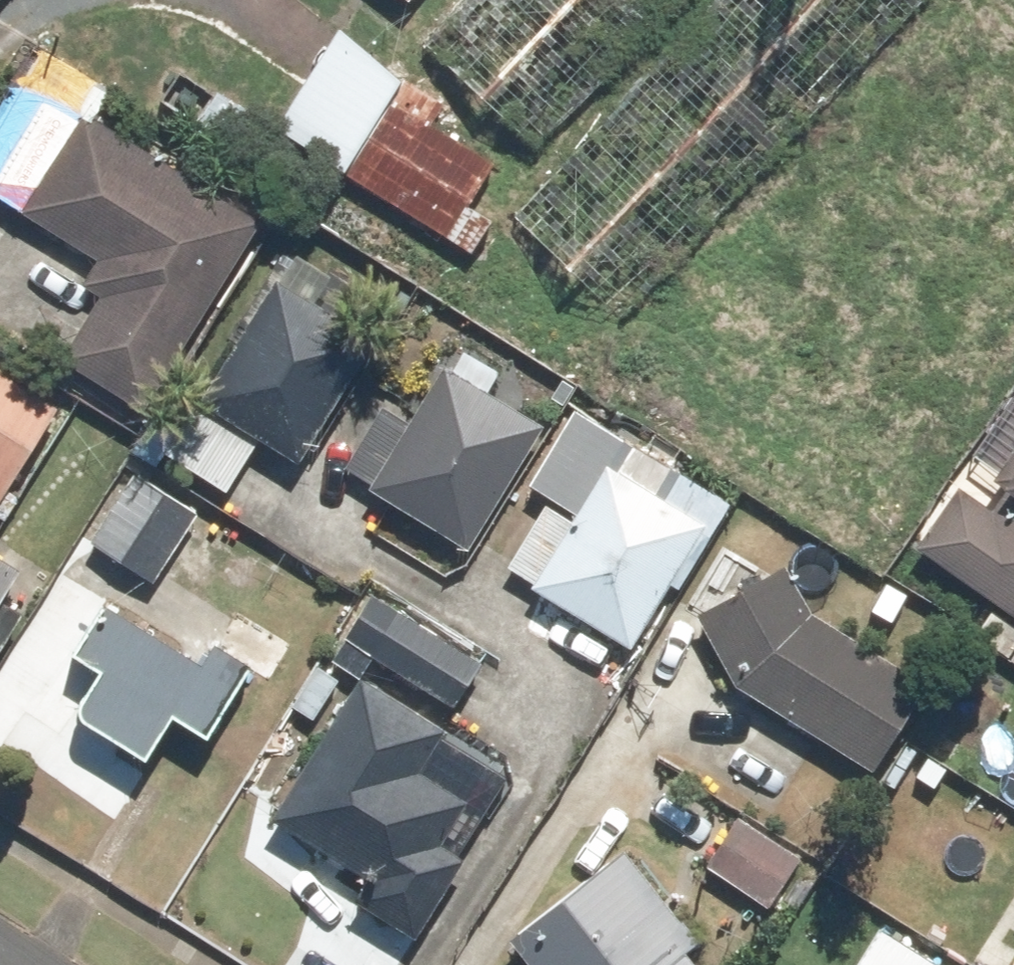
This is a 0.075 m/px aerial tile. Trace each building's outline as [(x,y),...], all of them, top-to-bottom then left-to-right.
[(513,162),(676,0),(470,0),(410,59),(513,162)] [(931,0),(715,0),(508,217),(621,324),(931,0)] [(340,34),(274,128),(336,172),(402,77),(340,34)] [(400,106),(352,181),(442,237),(490,162),(400,106)] [(53,364),(146,412),(193,323),(256,222),(83,115),(20,216),(103,268),(53,364)] [(199,402),(298,463),(372,344),(273,283),(199,402)] [(369,488),(467,547),(542,423),(444,364),(369,488)] [(0,377),(0,488),(9,494),(59,413),(0,377)] [(1011,491),(993,516),(957,491),(919,545),(1013,612),(1013,462),(1000,483),(1011,491)] [(532,592),(619,644),(691,527),(604,474),(532,592)] [(134,476),(92,544),(155,582),(197,515),(134,476)] [(0,562),(0,596),(15,571),(0,562)] [(694,611),(730,680),(876,768),(927,684),(810,614),(785,565),(694,611)] [(73,655),(101,672),(71,719),(145,765),(176,716),(208,734),(231,694),(251,707),(292,647),(237,611),(200,666),(101,607),(73,655)] [(397,614),(371,656),(447,703),(473,661),(397,614)] [(470,799),(428,777),(454,728),(357,677),(326,735),(316,731),(271,817),(419,895),(470,799)] [(1003,762),(941,864),(1013,908),(1013,769),(1003,762)] [(741,819),(709,865),(765,904),(797,858),(741,819)] [(513,944),(529,964),(710,964),(625,857),(513,944)] [(865,964),(926,964),(882,938),(865,964)]
